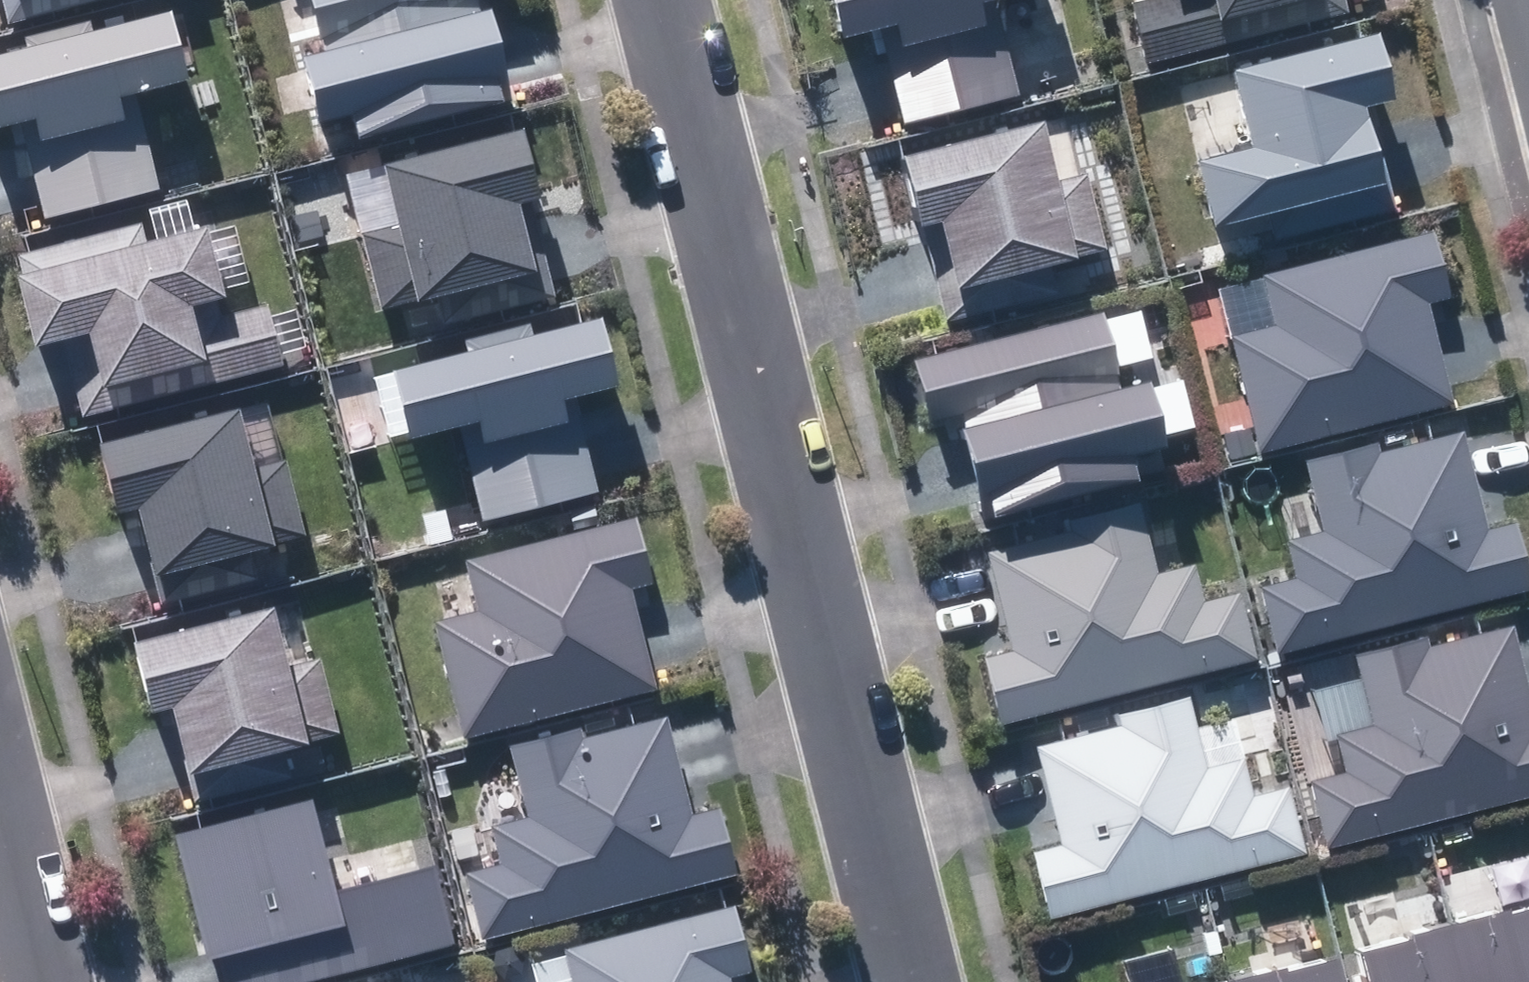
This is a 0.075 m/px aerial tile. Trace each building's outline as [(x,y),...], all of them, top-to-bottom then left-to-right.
[(9,25),(97,0),(3,0),(9,25)] [(325,53),(304,58),(321,123),(353,115),(360,139),(513,101),(506,57),(503,42),(492,8),(481,12),(478,1),(480,0),(311,0),(325,53)] [(906,125),(1022,96),(998,0),(835,0),(844,35),(880,26),(894,79),(906,125)] [(1346,10),(1344,0),(1140,0),(1135,1),(1150,60),(1346,10)] [(46,217),(160,189),(135,92),(187,79),(170,12),(95,31),(92,19),(24,36),(27,47),(0,54),(0,128),(22,123),(34,169),(46,217)] [(1202,161),(1219,225),(1270,212),(1277,240),(1393,209),(1379,155),(1367,110),(1401,101),(1383,30),(1232,69),(1253,147),(1202,161)] [(933,268),(947,323),(1059,295),(1051,265),(1107,250),(1087,172),(1059,179),(1044,121),(905,157),(933,268)] [(420,302),(442,297),(449,322),(556,294),(545,252),(535,255),(530,236),(522,205),(542,200),(523,128),(382,164),(398,223),(364,232),(383,307),(418,297),(420,302)] [(73,372),(84,415),(283,365),(268,305),(196,323),(191,303),(224,295),(207,227),(147,242),(142,222),(17,254),(22,274),(18,275),(36,346),(65,339),(73,372)] [(1231,337),(1261,453),(1455,404),(1439,341),(1429,303),(1451,298),(1434,232),(1262,276),(1275,326),(1231,337)] [(1140,474),(1164,469),(1159,447),(1167,446),(1151,381),(1121,388),(1104,314),(912,359),(928,425),(959,418),(971,467),(983,519),(1141,481),(1140,474)] [(459,425),(483,521),(599,492),(588,448),(575,396),(620,385),(603,317),(535,334),(531,322),(465,339),(469,352),(396,370),(413,437),(459,425)] [(260,578),(253,553),(276,547),(275,543),(306,535),(286,459),(256,467),(241,408),(100,444),(119,516),(139,510),(146,540),(152,561),(149,562),(160,603),(260,578)] [(1279,652),(1528,590),(1528,561),(1519,522),(1489,530),(1473,467),(1472,460),(1464,432),(1380,453),(1378,442),(1307,459),(1325,530),(1287,540),(1296,577),(1262,586),(1279,652)] [(1002,723),(1256,659),(1240,593),(1206,602),(1196,564),(1158,574),(1141,502),(1070,520),(1073,531),(988,552),(1000,598),(1013,650),(985,657),(1002,723)] [(465,740),(661,690),(648,638),(635,589),(654,584),(637,517),(468,560),(481,612),(435,624),(465,740)] [(293,776),(287,751),(309,746),(308,742),(339,733),(319,656),(289,664),(274,607),(134,643),(152,714),(172,709),(182,747),(185,760),(183,760),(193,802),(293,776)] [(1327,848),(1528,797),(1528,694),(1521,663),(1512,627),(1428,648),(1425,637),(1355,655),(1372,726),(1335,735),(1344,773),(1310,781),(1327,848)] [(1051,917),(1305,853),(1288,787),(1254,796),(1245,758),(1207,768),(1189,697),(1118,715),(1121,726),(1037,747),(1049,792),(1062,845),(1034,852),(1051,917)] [(468,873),(484,938),(739,876),(722,805),(692,813),(678,755),(669,718),(584,739),(581,728),(511,745),(529,817),(491,826),(501,865),(468,873)] [(225,981),(301,981),(456,943),(436,867),(335,892),(312,801),(176,835),(208,961),(219,958),(222,973),(225,981)] [(730,978),(752,972),(735,905),(564,951),(572,981),(731,981),(730,978)] [(1457,924),(1472,981),(1528,981),(1528,912),(1515,916),(1514,909),(1457,924)] [(1457,924),(1411,936),(1412,941),(1365,954),(1372,981),(1472,981),(1457,924)] [(1233,981),(1234,981),(1343,981),(1338,960),(1289,973),(1288,966),(1233,981)]
